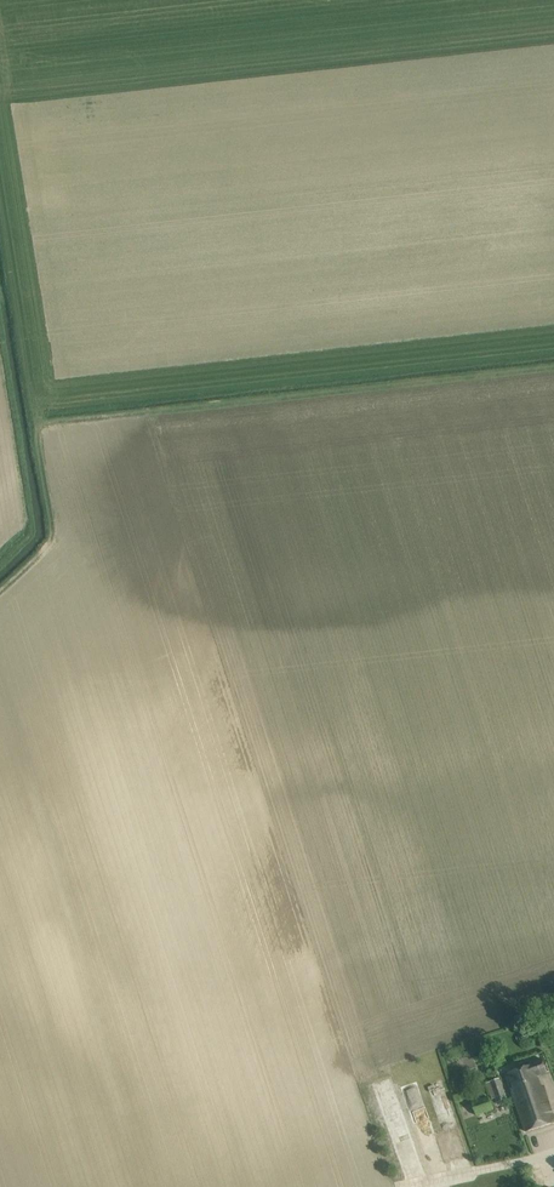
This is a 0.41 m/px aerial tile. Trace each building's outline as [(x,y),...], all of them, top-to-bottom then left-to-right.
[(541,1087),(537,1076),(547,1072),(542,1059),(532,1063),(533,1066),(509,1074),(512,1083),(509,1084),(526,1132),(553,1123),(553,1118),(543,1086),(541,1087)] [(387,1080),(373,1085),(399,1154),(414,1148),(387,1080)] [(488,1084),(493,1099),(506,1094),(501,1080),(488,1084)] [(478,1114),(493,1109),(489,1098),(474,1103),(478,1114)]
